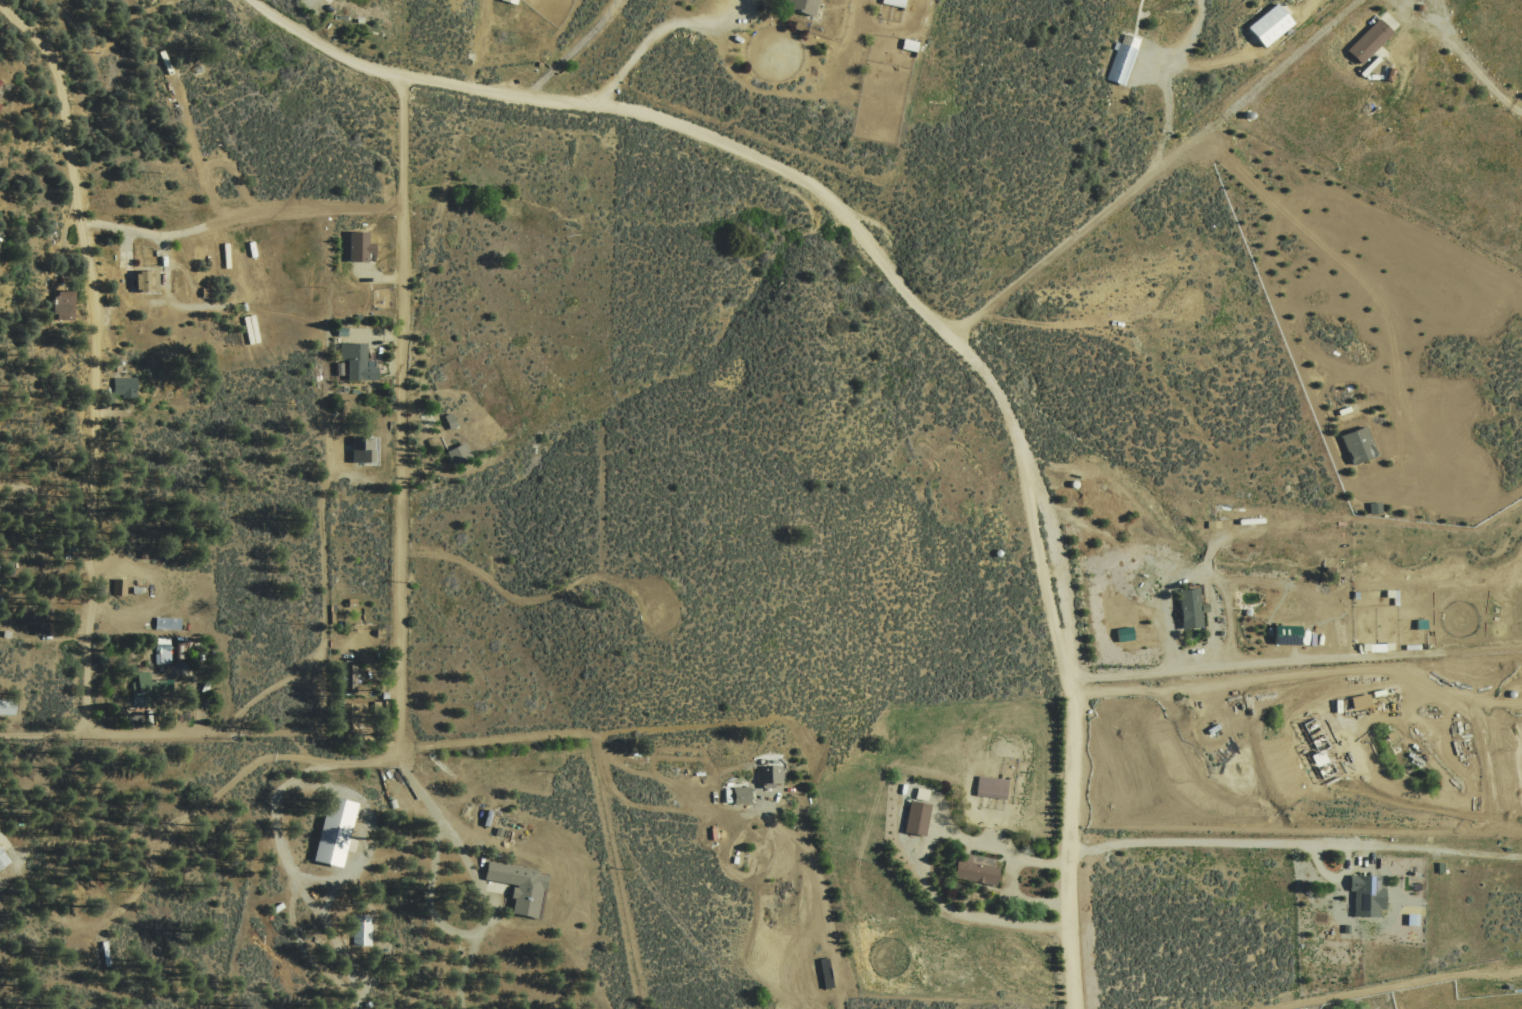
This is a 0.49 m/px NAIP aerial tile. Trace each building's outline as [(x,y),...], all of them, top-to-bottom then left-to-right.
[(787,9),(790,0),(823,0),(819,18),(787,9)] [(882,4),(883,0),(908,0),(906,9),(882,4)] [(1275,5),(1289,24),(1260,47),(1246,28),(1275,5)] [(1377,21),(1389,34),(1359,64),(1347,52),(1377,21)] [(1103,79),(1119,85),(1138,40),(1122,33),(1103,79)] [(907,40),(922,43),(919,53),(904,50),(907,40)] [(355,231),(374,231),(374,244),(379,244),(379,263),(354,263),(355,231)] [(155,291),(154,269),(132,270),(133,291),(155,291)] [(69,319),(70,289),(52,288),(51,318),(69,319)] [(341,344),(371,344),(371,367),(383,367),(383,381),(349,381),(349,360),(341,360),(341,344)] [(134,376),(112,376),(112,395),(134,395),(134,376)] [(445,416),(456,412),(461,427),(451,431),(445,416)] [(1336,438),(1362,428),(1372,456),(1346,466),(1336,438)] [(355,437),(377,437),(377,450),(381,450),(381,463),(354,463),(355,437)] [(468,442),(476,456),(457,467),(449,453),(468,442)] [(1363,502),(1377,500),(1379,512),(1365,515),(1363,502)] [(124,594),(125,578),(111,577),(111,593),(124,594)] [(1177,591),(1189,590),(1189,585),(1201,584),(1203,612),(1199,612),(1200,626),(1180,628),(1177,591)] [(153,628),(177,629),(178,616),(153,615),(153,628)] [(1273,644),(1298,644),(1299,626),(1273,625),(1273,644)] [(169,662),(168,636),(153,637),(154,662),(169,662)] [(354,663),(339,663),(339,690),(354,690),(354,663)] [(130,680),(130,692),(143,691),(143,701),(151,701),(150,669),(135,670),(135,680),(130,680)] [(1349,695),(1351,708),(1369,705),(1367,692),(1349,695)] [(11,712),(11,698),(0,698),(0,713),(11,712)] [(759,767),(785,768),(784,784),(759,783),(759,767)] [(983,776),(1011,781),(1007,801),(979,796),(983,776)] [(734,787),(753,788),(753,806),(734,805),(734,787)] [(339,865),(353,800),(325,795),(311,859),(339,865)] [(912,802),(935,806),(930,839),(906,835),(912,802)] [(957,862),(967,863),(969,856),(1003,862),(998,886),(954,879),(957,862)] [(482,877),(512,883),(507,911),(538,916),(545,870),(484,860),(482,877)] [(1348,875),(1379,878),(1378,889),(1385,890),(1383,910),(1378,909),(1377,918),(1349,916),(1352,892),(1347,891),(1348,875)] [(352,944),(369,944),(370,914),(352,913),(352,944)]
